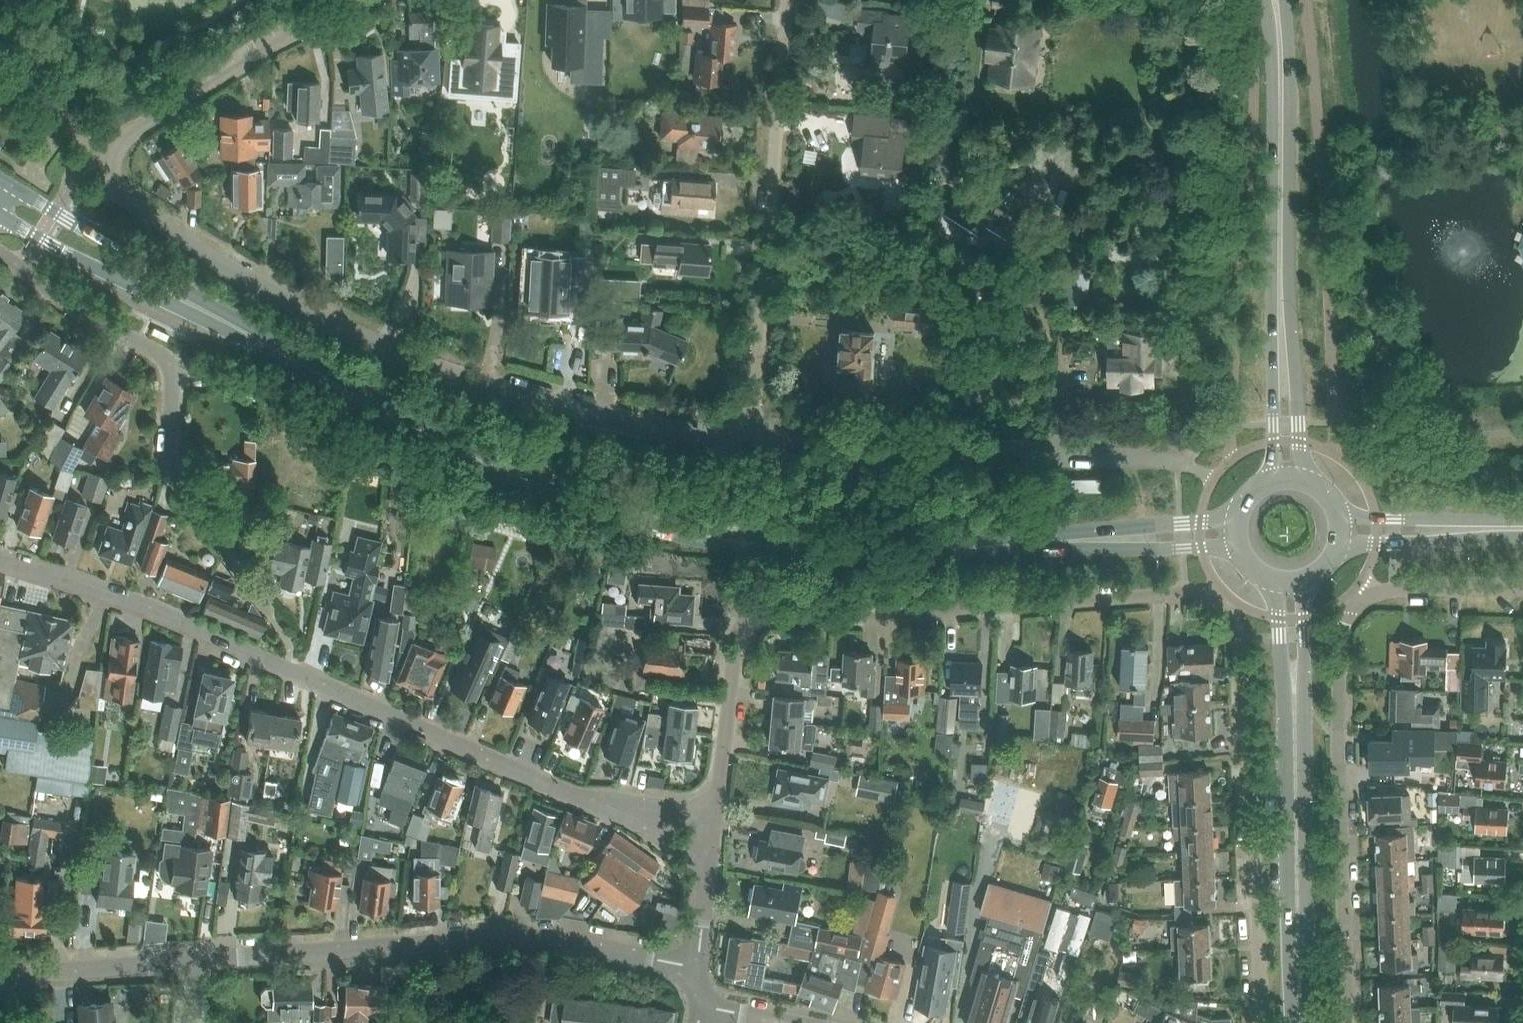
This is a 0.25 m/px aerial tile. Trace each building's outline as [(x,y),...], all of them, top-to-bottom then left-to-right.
[(546,42),(552,42),(552,64),(600,66),(601,34),(583,33),(584,0),(567,0),(567,5),(547,4),(546,42)] [(623,0),(626,0),(626,16),(650,15),(650,0),(675,0),(623,0)] [(989,8),(996,8),(995,14),(1007,15),(1008,10),(1018,11),(1019,0),(990,0),(989,8)] [(736,25),(721,24),(723,8),(708,6),(682,4),(680,21),(682,21),(710,23),(708,53),(695,52),(693,81),(704,81),(704,85),(711,85),(712,83),(721,84),(723,57),(733,58),(736,25)] [(439,46),(433,47),(431,9),(407,10),(408,39),(419,38),(420,47),(409,48),(397,48),(398,59),(391,59),(392,94),(410,94),(410,83),(440,81),(439,46)] [(875,31),(874,38),(872,65),(887,66),(888,65),(907,67),(912,16),(886,14),(887,13),(860,10),(858,29),(875,31)] [(449,12),(447,27),(454,28),(459,26),(460,13),(449,12)] [(989,25),(989,28),(985,61),(990,62),(988,79),(1036,85),(1043,28),(995,21),(994,25),(989,25)] [(451,58),(448,91),(493,95),(493,88),(515,90),(518,43),(497,41),(499,25),(467,23),(465,38),(464,38),(463,59),(451,58)] [(681,43),(691,44),(692,32),(681,31),(681,43)] [(350,91),(361,90),(364,112),(386,110),(380,55),(358,57),(360,71),(348,72),(350,91)] [(320,83),(298,82),(287,81),(286,107),(297,108),(296,122),(318,123),(320,83)] [(694,102),(694,92),(679,92),(679,102),(694,102)] [(1161,98),(1155,96),(1151,100),(1151,106),(1157,108),(1162,105),(1161,98)] [(676,141),(676,145),(697,147),(717,149),(720,117),(678,113),(678,103),(654,102),(653,112),(661,113),(659,139),(676,141)] [(598,113),(588,113),(587,128),(597,129),(598,113)] [(238,157),(254,157),(256,157),(256,148),(269,148),(268,116),(251,117),(251,114),(219,115),(220,157),(238,157)] [(378,117),(379,127),(388,126),(388,116),(378,117)] [(861,172),(902,176),(906,130),(893,128),(894,119),(855,116),(853,137),(865,138),(861,172)] [(328,163),(330,137),(330,129),(320,128),(318,147),(304,146),(304,161),(328,163)] [(272,157),(274,157),(292,157),(293,130),(273,130),(272,157)] [(423,133),(421,146),(432,147),(433,134),(423,133)] [(330,137),(328,163),(354,165),(357,139),(330,137)] [(169,177),(174,173),(183,186),(186,185),(188,187),(188,205),(201,206),(201,175),(195,166),(196,165),(192,159),(200,154),(189,138),(162,155),(163,157),(158,160),(169,177)] [(238,157),(238,169),(254,169),(254,157),(238,157)] [(316,183),(304,183),(304,166),(268,165),(268,185),(288,185),(287,207),(338,208),(339,166),(317,166),(316,183)] [(597,166),(594,202),(616,203),(618,184),(633,185),(634,169),(597,166)] [(254,169),(238,169),(233,169),(233,206),(260,205),(260,169),(254,169)] [(424,173),(412,173),(412,194),(424,195),(424,173)] [(672,178),(671,180),(663,179),(662,191),(656,191),(654,193),(653,204),(655,206),(661,206),(661,211),(694,213),(695,204),(713,206),(715,182),(672,178)] [(961,190),(946,214),(977,235),(984,224),(986,225),(1004,237),(1027,203),(1006,189),(1000,198),(974,183),(968,194),(961,190)] [(161,186),(157,193),(165,199),(170,191),(161,186)] [(356,205),(356,209),(358,209),(358,218),(379,218),(389,229),(389,257),(397,257),(397,259),(402,259),(402,257),(411,258),(411,240),(412,217),(412,216),(408,211),(399,202),(394,197),(380,197),(363,196),(359,196),(358,205),(356,205)] [(511,211),(492,210),(491,241),(509,242),(510,236),(511,211)] [(268,217),(257,216),(256,241),(266,241),(268,217)] [(326,236),(325,276),(342,276),(343,236),(326,236)] [(641,243),(640,261),(652,262),(652,266),(677,268),(676,274),(709,277),(711,244),(653,240),(653,244),(641,243)] [(527,263),(525,312),(567,313),(568,284),(584,285),(584,275),(592,275),(593,247),(580,247),(580,255),(568,255),(568,257),(529,255),(529,263),(527,263)] [(444,305),(491,307),(494,251),(447,250),(444,305)] [(973,265),(969,287),(1002,294),(1006,272),(973,265)] [(1061,312),(1085,315),(1090,274),(1066,271),(1061,312)] [(1155,313),(1180,315),(1182,277),(1158,276),(1155,313)] [(592,280),(591,296),(619,297),(638,298),(639,282),(592,280)] [(1,356),(10,362),(23,345),(10,335),(26,314),(15,305),(14,307),(0,297),(0,357),(1,356)] [(930,309),(897,307),(895,325),(912,326),(929,331),(930,309)] [(646,350),(677,362),(687,340),(659,328),(662,311),(642,308),(640,322),(638,322),(638,320),(628,319),(628,321),(621,321),(622,316),(603,315),(603,320),(595,320),(594,342),(602,343),(602,346),(623,347),(623,352),(637,353),(637,348),(642,348),(642,350),(645,351),(646,350)] [(1348,318),(1349,328),(1356,328),(1356,318),(1348,318)] [(873,357),(875,333),(842,330),(839,365),(841,365),(841,369),(837,368),(837,370),(839,370),(838,385),(872,388),(875,357),(873,357)] [(50,331),(34,357),(52,369),(34,397),(53,408),(87,354),(50,331)] [(1162,331),(1109,331),(1109,375),(1123,375),(1123,386),(1142,386),(1142,375),(1162,375),(1162,331)] [(2,383),(15,366),(10,362),(1,356),(0,357),(0,382),(2,383)] [(83,449),(79,457),(91,464),(97,453),(106,459),(121,434),(115,430),(128,410),(136,395),(130,392),(108,379),(87,414),(97,420),(98,421),(82,449),(83,449)] [(5,412),(8,410),(0,398),(0,414),(5,412)] [(41,450),(49,459),(61,437),(65,430),(50,421),(36,443),(41,450)] [(61,437),(49,459),(71,471),(79,457),(83,449),(82,449),(61,437)] [(254,440),(244,440),(243,459),(232,459),(231,463),(205,462),(203,499),(240,501),(240,500),(251,501),(254,440)] [(57,478),(54,487),(55,487),(65,491),(67,491),(73,473),(61,469),(57,478)] [(89,471),(88,475),(80,496),(101,503),(110,479),(89,471)] [(5,514),(15,476),(0,472),(0,512),(5,514)] [(20,514),(17,525),(27,528),(29,531),(34,533),(40,533),(53,496),(53,495),(52,495),(29,488),(27,495),(20,514)] [(1106,497),(1085,497),(1085,508),(1106,508),(1106,497)] [(53,538),(74,545),(87,506),(66,499),(53,538)] [(131,564),(140,537),(150,510),(151,505),(140,501),(138,504),(128,501),(123,515),(126,516),(121,530),(108,525),(98,553),(131,564)] [(487,524),(490,512),(474,509),(472,521),(487,524)] [(150,510),(140,537),(151,539),(141,568),(157,573),(168,543),(160,541),(168,515),(150,510)] [(307,523),(316,525),(318,517),(309,515),(307,523)] [(352,577),(348,590),(335,586),(324,633),(362,642),(373,601),(372,601),(374,590),(380,571),(381,572),(382,566),(372,564),(373,562),(376,563),(382,540),(357,534),(353,549),(350,548),(343,575),(352,577)] [(312,547),(304,579),(323,583),(331,543),(314,539),(312,547)] [(304,579),(312,547),(288,542),(288,543),(276,540),(270,569),(283,572),(280,585),(284,586),(286,589),(297,592),(301,589),(303,578),(304,579)] [(468,567),(491,571),(496,545),(473,541),(468,567)] [(202,556),(202,559),(203,562),(205,564),(208,565),(211,564),(212,561),(213,558),(212,556),(210,554),(207,553),(204,554),(202,556)] [(207,574),(167,558),(157,585),(197,601),(207,574)] [(627,562),(609,559),(606,582),(624,585),(627,562)] [(207,592),(226,601),(233,583),(215,575),(207,592)] [(653,604),(653,620),(691,623),(693,596),(679,595),(679,586),(638,583),(636,605),(639,605),(639,603),(653,604)] [(403,609),(406,588),(406,586),(393,584),(389,612),(402,615),(403,609)] [(419,590),(406,588),(403,609),(415,612),(419,590)] [(248,611),(209,594),(200,612),(257,638),(266,619),(261,617),(248,611)] [(252,601),(248,611),(261,617),(262,614),(252,601)] [(31,717),(31,713),(40,715),(46,685),(16,678),(18,664),(49,671),(50,664),(64,667),(74,621),(0,605),(0,711),(31,717)] [(1199,615),(1199,606),(1188,606),(1189,615),(1199,615)] [(599,625),(626,628),(643,630),(644,630),(646,617),(624,615),(601,612),(599,625)] [(433,650),(412,642),(415,634),(413,628),(415,615),(405,614),(399,650),(406,653),(396,680),(416,689),(417,692),(424,695),(428,693),(431,694),(447,656),(434,649),(433,650)] [(369,671),(389,679),(399,620),(379,617),(376,632),(373,631),(371,640),(375,641),(374,645),(371,644),(369,654),(372,655),(369,671)] [(508,639),(501,656),(508,659),(516,663),(521,652),(518,650),(522,641),(516,639),(522,626),(515,623),(509,637),(508,639)] [(458,673),(451,687),(460,691),(462,695),(468,698),(471,696),(474,698),(486,671),(489,672),(493,674),(501,656),(508,639),(509,637),(478,624),(467,649),(456,672),(458,673)] [(131,700),(133,682),(139,639),(112,635),(107,678),(106,678),(103,698),(120,701),(120,699),(131,700)] [(590,640),(577,638),(572,661),(585,664),(590,640)] [(151,641),(142,686),(141,694),(163,698),(164,690),(173,692),(182,647),(151,641)] [(1446,690),(1460,690),(1458,690),(1459,653),(1449,653),(1449,648),(1427,647),(1427,642),(1401,641),(1400,673),(1427,674),(1427,668),(1447,668),(1446,690)] [(1461,708),(1475,709),(1488,709),(1489,678),(1506,678),(1507,648),(1505,648),(1506,641),(1487,641),(1487,646),(1472,646),(1471,676),(1461,677),(1461,708)] [(1213,644),(1169,646),(1171,674),(1190,672),(1190,670),(1214,669),(1214,659),(1213,644)] [(641,673),(682,679),(686,650),(645,645),(641,673)] [(1134,744),(1139,744),(1154,744),(1154,720),(1144,719),(1144,706),(1145,706),(1146,689),(1147,689),(1149,647),(1122,646),(1120,688),(1135,689),(1134,705),(1121,704),(1121,718),(1119,718),(1118,739),(1134,741),(1134,744)] [(797,682),(797,686),(797,691),(819,693),(833,695),(834,686),(828,685),(829,672),(814,670),(816,654),(780,650),(777,680),(797,682)] [(1068,651),(1066,684),(1069,684),(1077,684),(1076,695),(1091,696),(1093,652),(1068,651)] [(845,652),(845,668),(832,667),(831,681),(844,682),(844,684),(861,686),(861,696),(876,697),(878,660),(872,658),(872,654),(845,652)] [(899,659),(898,674),(886,673),(883,717),(910,719),(911,702),(909,702),(909,694),(923,695),(925,661),(899,659)] [(953,678),(952,695),(960,695),(960,703),(959,716),(960,716),(979,717),(980,704),(980,696),(980,695),(981,680),(982,664),(954,663),(953,678)] [(505,664),(488,704),(489,704),(499,708),(498,709),(500,712),(505,715),(509,714),(509,712),(512,714),(525,686),(525,685),(515,680),(519,670),(514,668),(506,665),(505,664)] [(528,721),(533,723),(535,726),(542,729),(545,727),(551,730),(568,683),(552,677),(554,671),(540,666),(532,688),(539,691),(528,721)] [(997,672),(996,700),(1010,701),(1010,699),(1034,700),(1035,700),(1037,667),(1024,666),(1012,666),(1012,670),(1012,673),(997,672)] [(86,669),(81,688),(99,690),(101,671),(86,669)] [(1179,692),(1174,692),(1175,704),(1210,702),(1208,672),(1214,672),(1214,669),(1190,670),(1190,672),(1191,681),(1179,682),(1179,692)] [(177,748),(172,771),(174,771),(185,774),(187,775),(188,773),(191,758),(193,750),(192,750),(194,742),(216,747),(232,678),(204,672),(192,724),(181,721),(176,748),(177,748)] [(1423,690),(1415,690),(1391,689),(1390,718),(1412,718),(1412,725),(1440,726),(1440,705),(1423,705),(1423,690)] [(612,724),(602,754),(616,758),(618,760),(624,762),(627,761),(631,762),(645,719),(631,714),(619,710),(621,705),(633,709),(636,700),(616,693),(606,722),(612,724)] [(818,696),(818,703),(832,705),(833,695),(827,694),(819,693),(818,696)] [(775,694),(773,720),(805,723),(812,724),(815,698),(775,694)] [(574,712),(564,736),(572,739),(575,743),(581,745),(585,745),(587,746),(590,739),(600,743),(604,733),(594,729),(603,709),(581,699),(572,695),(566,708),(574,712)] [(938,729),(954,732),(957,698),(941,697),(938,729)] [(648,713),(645,727),(694,732),(697,706),(668,702),(666,715),(648,713)] [(1175,704),(1161,705),(1162,714),(1176,713),(1176,722),(1172,722),(1173,736),(1197,735),(1211,734),(1210,707),(1210,703),(1210,702),(1175,704)] [(158,737),(175,741),(182,708),(165,705),(158,737)] [(869,729),(881,729),(882,705),(870,705),(869,729)] [(1049,708),(1048,734),(1047,742),(1063,743),(1064,736),(1065,709),(1049,708)] [(246,741),(270,746),(276,714),(251,710),(246,741)] [(30,720),(31,717),(0,711),(0,750),(32,755),(39,722),(30,720)] [(1008,735),(1010,714),(997,713),(995,734),(1008,735)] [(276,714),(270,746),(295,750),(300,718),(276,714)] [(333,714),(312,771),(315,773),(307,810),(330,816),(334,799),(355,803),(363,765),(357,764),(371,728),(333,714)] [(1449,719),(1449,728),(1458,728),(1458,719),(1449,719)] [(805,723),(773,720),(771,745),(813,749),(814,739),(816,740),(817,724),(812,724),(805,723)] [(694,732),(645,727),(642,746),(655,748),(656,745),(662,746),(661,756),(690,759),(694,732)] [(1436,763),(1435,748),(1458,747),(1458,741),(1458,737),(1458,728),(1449,728),(1435,728),(1392,728),(1393,741),(1371,741),(1371,770),(1416,769),(1416,762),(1436,763)] [(1459,730),(1458,741),(1469,742),(1470,731),(1459,730)] [(88,779),(90,763),(93,738),(42,732),(37,776),(70,779),(69,793),(86,795),(88,779)] [(950,757),(953,735),(937,733),(934,755),(950,757)] [(1469,742),(1458,741),(1458,747),(1457,763),(1469,764),(1468,773),(1476,775),(1475,784),(1505,787),(1507,762),(1482,760),(1483,743),(1469,742)] [(1139,744),(1140,762),(1163,760),(1163,750),(1162,744),(1154,744),(1139,744)] [(227,794),(228,794),(228,799),(230,799),(243,802),(244,796),(249,797),(254,774),(243,772),(247,752),(235,750),(231,771),(227,794)] [(812,751),(810,766),(820,768),(834,770),(837,756),(812,751)] [(396,752),(382,791),(385,792),(397,797),(392,809),(388,821),(402,827),(412,803),(426,763),(396,752)] [(265,773),(276,775),(279,758),(268,756),(265,773)] [(1105,765),(1101,778),(1094,802),(1096,803),(1093,811),(1106,815),(1108,808),(1111,809),(1119,783),(1125,785),(1129,773),(1116,769),(1118,762),(1112,760),(1110,767),(1105,765)] [(1163,760),(1140,762),(1141,776),(1164,776),(1163,760)] [(106,765),(90,763),(88,779),(104,781),(106,765)] [(820,768),(819,777),(831,779),(839,781),(841,772),(834,770),(820,768)] [(774,799),(812,806),(813,803),(826,805),(831,779),(819,777),(780,770),(774,799)] [(1169,800),(1180,800),(1211,798),(1209,770),(1179,772),(1179,773),(1165,774),(1166,786),(1168,787),(1169,800)] [(664,778),(648,775),(646,784),(662,788),(664,778)] [(438,777),(426,808),(427,808),(423,818),(414,815),(406,834),(424,840),(429,825),(435,827),(440,813),(451,817),(462,785),(438,777)] [(878,777),(875,796),(891,799),(894,781),(878,777)] [(266,780),(263,795),(275,797),(277,782),(266,780)] [(153,793),(166,795),(167,788),(168,786),(154,784),(153,793)] [(475,848),(488,851),(501,795),(475,785),(466,821),(481,825),(475,848)] [(182,830),(197,832),(198,828),(202,796),(193,794),(191,793),(191,792),(170,788),(167,788),(166,795),(165,801),(163,810),(184,814),(182,830)] [(940,793),(927,790),(925,799),(938,802),(940,793)] [(149,792),(148,798),(165,801),(166,795),(153,793),(149,792)] [(1440,812),(1459,812),(1460,795),(1440,794),(1440,812)] [(1372,835),(1376,834),(1387,834),(1386,827),(1413,825),(1415,825),(1408,825),(1408,818),(1403,818),(1403,795),(1369,796),(1370,821),(1371,821),(1372,835)] [(225,835),(230,799),(228,799),(202,796),(198,828),(204,829),(204,832),(225,835)] [(959,810),(983,815),(986,803),(962,798),(959,810)] [(1180,800),(1181,826),(1212,824),(1211,798),(1180,800)] [(230,799),(225,835),(239,837),(239,835),(245,836),(250,803),(243,802),(230,799)] [(1123,825),(1132,828),(1140,802),(1130,802),(1123,825)] [(1507,809),(1465,806),(1464,819),(1476,819),(1475,831),(1506,833),(1507,809)] [(555,816),(534,808),(522,858),(547,865),(552,846),(547,844),(555,816)] [(962,812),(944,808),(940,824),(958,828),(962,812)] [(25,815),(3,811),(0,833),(0,840),(27,844),(30,824),(31,825),(33,816),(25,815)] [(358,826),(361,814),(349,811),(347,824),(358,826)] [(553,843),(583,856),(597,824),(567,811),(553,843)] [(33,815),(30,833),(25,860),(42,863),(47,835),(61,838),(64,821),(33,815)] [(1182,839),(1182,852),(1213,851),(1212,824),(1181,826),(1181,827),(1173,827),(1173,839),(1182,839)] [(815,825),(813,836),(825,838),(825,841),(844,844),(847,832),(815,825)] [(1130,837),(1132,828),(1123,825),(1120,834),(1130,837)] [(1377,854),(1378,861),(1407,860),(1407,861),(1415,861),(1414,848),(1407,848),(1406,834),(1413,834),(1413,825),(1386,827),(1387,834),(1376,834),(1377,854)] [(162,827),(161,840),(181,842),(182,830),(162,827)] [(1054,829),(1048,849),(1063,853),(1069,833),(1054,829)] [(761,839),(756,864),(798,873),(798,870),(800,871),(803,870),(805,867),(806,864),(805,860),(802,858),(801,858),(803,848),(801,847),(803,837),(777,831),(775,842),(761,839)] [(587,868),(592,871),(583,885),(614,907),(617,902),(627,909),(659,864),(614,832),(587,868)] [(388,840),(360,834),(357,856),(370,857),(371,849),(387,851),(388,840)] [(101,837),(86,835),(83,867),(97,869),(101,837)] [(1073,840),(1065,868),(1068,869),(1072,870),(1079,872),(1081,873),(1084,862),(1089,845),(1073,840)] [(213,849),(179,846),(180,843),(164,841),(161,858),(159,860),(158,868),(159,874),(161,878),(164,881),(170,884),(174,885),(174,887),(207,891),(209,876),(210,876),(213,849)] [(413,905),(426,905),(439,905),(439,863),(455,866),(460,846),(421,841),(421,856),(414,856),(414,857),(413,857),(413,905)] [(1460,881),(1471,881),(1504,882),(1505,858),(1475,857),(1475,858),(1463,857),(1460,857),(1461,845),(1439,845),(1438,867),(1461,867),(1460,881)] [(1117,846),(1114,854),(1124,857),(1127,849),(1117,846)] [(132,878),(130,878),(133,852),(131,852),(131,854),(121,853),(121,851),(117,850),(117,852),(107,851),(107,849),(105,849),(102,875),(100,875),(97,902),(129,906),(132,878)] [(234,895),(246,897),(259,899),(261,881),(265,882),(270,853),(255,851),(240,849),(234,895)] [(518,854),(505,851),(496,887),(509,890),(518,854)] [(1182,852),(1184,878),(1214,877),(1213,851),(1182,852)] [(1124,857),(1114,854),(1112,863),(1122,866),(1124,857)] [(346,856),(345,863),(356,864),(357,857),(346,856)] [(550,856),(546,870),(559,873),(559,871),(552,857),(550,856)] [(862,887),(878,891),(879,891),(889,893),(894,863),(865,857),(864,862),(862,887)] [(309,902),(322,904),(336,906),(341,874),(342,862),(323,859),(321,868),(309,866),(306,885),(311,885),(309,902)] [(1378,861),(1379,888),(1408,887),(1408,885),(1414,885),(1414,873),(1408,873),(1407,861),(1407,860),(1378,861)] [(396,883),(395,882),(397,866),(369,862),(367,877),(364,876),(359,908),(385,912),(387,896),(394,897),(396,883)] [(1046,862),(1043,874),(1057,878),(1061,867),(1046,862)] [(356,864),(345,863),(344,874),(354,876),(356,864)] [(544,882),(538,905),(537,914),(559,915),(563,899),(573,901),(579,878),(561,873),(559,873),(546,870),(544,882)] [(1422,874),(1422,883),(1433,882),(1433,886),(1434,886),(1434,873),(1422,874)] [(1184,878),(1185,904),(1175,905),(1176,916),(1192,915),(1191,905),(1216,904),(1214,877),(1184,878)] [(46,896),(57,897),(60,880),(48,878),(46,896)] [(16,916),(9,915),(8,933),(45,935),(46,911),(36,911),(38,881),(19,879),(16,916)] [(530,903),(538,905),(544,882),(528,879),(523,902),(530,903)] [(219,880),(216,905),(227,906),(230,881),(219,880)] [(987,881),(978,911),(987,913),(968,978),(980,981),(968,1022),(1005,1022),(1015,990),(1025,993),(1053,900),(987,881)] [(954,882),(947,929),(964,932),(971,884),(954,882)] [(1433,882),(1422,883),(1423,893),(1434,892),(1434,886),(1433,886),(1433,882)] [(1107,884),(1108,900),(1118,899),(1118,883),(1107,884)] [(756,885),(753,898),(750,914),(796,923),(803,888),(785,885),(784,891),(756,885)] [(1379,888),(1380,914),(1409,913),(1416,913),(1415,899),(1409,899),(1408,887),(1379,888)] [(862,953),(861,959),(863,959),(859,976),(869,979),(866,989),(869,990),(870,994),(880,997),(883,994),(896,997),(899,986),(903,986),(906,975),(904,974),(908,964),(883,957),(890,934),(887,933),(898,896),(879,891),(878,891),(876,899),(866,936),(862,953)] [(1439,894),(1438,908),(1456,909),(1457,905),(1457,894),(1439,894)] [(1097,909),(1089,933),(1109,940),(1117,916),(1097,909)] [(1472,929),(1472,931),(1502,933),(1503,911),(1464,909),(1462,929),(1472,929)] [(1380,914),(1381,941),(1411,939),(1409,913),(1380,914)] [(1179,948),(1179,955),(1210,953),(1209,924),(1192,925),(1192,915),(1176,916),(1176,926),(1171,927),(1172,949),(1179,948)] [(1144,920),(1134,918),(1131,931),(1141,933),(1144,920)] [(145,919),(142,943),(153,942),(156,921),(145,919)] [(128,923),(126,941),(140,943),(142,924),(128,923)] [(1423,926),(1424,939),(1424,936),(1434,935),(1434,938),(1436,938),(1435,925),(1423,926)] [(844,932),(819,927),(815,944),(839,948),(838,953),(844,955),(845,954),(852,957),(861,959),(862,953),(866,936),(844,932)] [(1449,939),(1449,930),(1440,930),(1440,939),(1449,939)] [(925,943),(914,1005),(944,1011),(949,982),(954,983),(962,938),(945,935),(943,946),(925,943)] [(1424,939),(1424,945),(1436,944),(1436,938),(1434,938),(1434,935),(1424,936),(1424,939)] [(783,990),(799,993),(802,984),(765,977),(767,963),(768,953),(809,960),(810,949),(782,943),(752,937),(752,940),(732,936),(725,980),(783,991),(783,990)] [(1411,939),(1381,941),(1382,968),(1402,967),(1409,967),(1417,966),(1417,954),(1411,954),(1411,939)] [(1439,970),(1455,971),(1458,941),(1440,941),(1439,970)] [(802,984),(799,993),(835,1005),(841,984),(855,989),(858,976),(859,976),(863,959),(861,959),(852,957),(845,954),(844,955),(844,956),(815,946),(802,984)] [(1123,951),(1123,961),(1136,961),(1136,951),(1123,951)] [(1210,953),(1179,955),(1181,978),(1194,977),(1194,983),(1211,982),(1210,953)] [(1503,956),(1473,954),(1472,964),(1463,964),(1462,975),(1502,977),(1503,956)] [(1141,988),(1143,974),(1119,971),(1117,985),(1141,988)] [(1510,979),(1509,987),(1521,987),(1522,979),(1510,979)] [(1380,986),(1381,1009),(1412,1008),(1412,1007),(1411,991),(1422,990),(1422,984),(1380,986)] [(386,987),(345,985),(337,985),(336,998),(344,999),(343,1022),(338,1022),(384,1022),(384,1016),(385,1016),(386,987)] [(261,992),(261,1002),(265,1007),(267,1007),(267,1021),(281,1020),(281,1015),(298,1015),(297,1007),(311,1007),(311,986),(264,987),(261,992)] [(1498,1007),(1498,1004),(1465,1002),(1465,992),(1442,991),(1441,1005),(1455,1005),(1454,1022),(1497,1022),(1498,1022),(1499,1022),(1500,1013),(1498,1013),(1498,1007)] [(675,1012),(568,997),(568,1000),(565,1022),(674,1022),(675,1012)] [(1168,1010),(1139,997),(1133,1010),(1161,1022),(1162,1022),(1168,1010)] [(1168,1010),(1197,1022),(1232,1022),(1231,1018),(1212,1019),(1198,1013),(1199,1001),(1172,999),(1168,1010)] [(1108,1006),(1089,1000),(1081,1022),(1103,1022),(1108,1006)] [(110,1003),(78,1005),(79,1022),(112,1022),(110,1003)] [(313,1021),(323,1021),(325,1005),(315,1005),(313,1021)] [(326,1015),(336,1015),(337,1006),(326,1006),(326,1015)] [(1412,1008),(1413,1022),(1421,1022),(1421,1007),(1412,1007),(1412,1008)] [(1413,1022),(1412,1008),(1381,1009),(1382,1022),(1413,1022)] [(1168,1010),(1167,1011),(1162,1022),(1197,1022),(1168,1010)]
